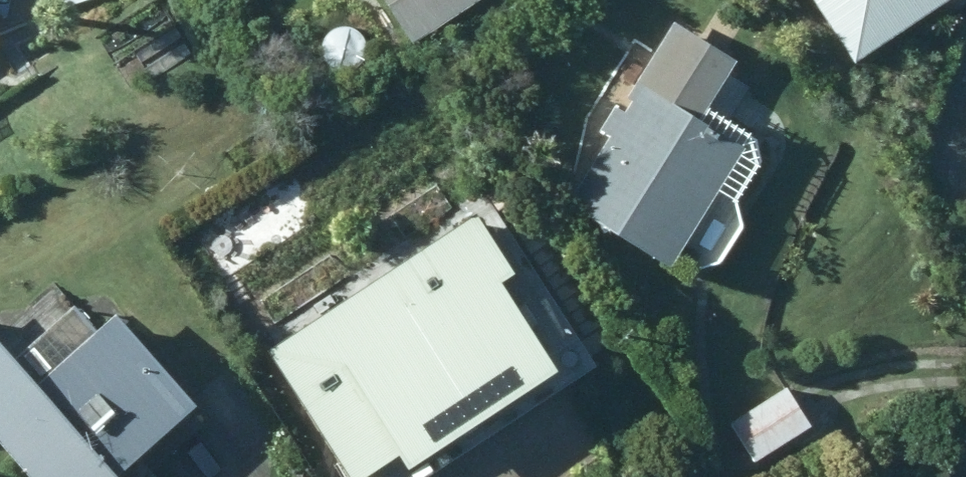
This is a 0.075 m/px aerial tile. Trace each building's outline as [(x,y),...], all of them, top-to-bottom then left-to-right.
[(57,11),(93,0),(54,0),(57,11)] [(483,1),(482,0),(381,0),(413,47),(483,1)] [(953,0),(813,0),(855,64),(953,0)] [(670,273),(746,153),(699,122),(736,65),(675,26),(626,103),(630,106),(626,115),(615,107),(600,132),(610,138),(567,205),(670,273)] [(219,275),(269,349),(294,331),(332,387),(346,376),(402,457),(485,399),(452,350),(494,319),(453,261),(364,323),(346,296),(366,283),(315,209),(219,275)] [(26,476),(127,476),(128,476),(155,476),(153,469),(140,466),(199,414),(118,320),(36,391),(0,351),(0,447),(26,476)] [(756,464),(813,427),(785,385),(729,422),(756,464)]
